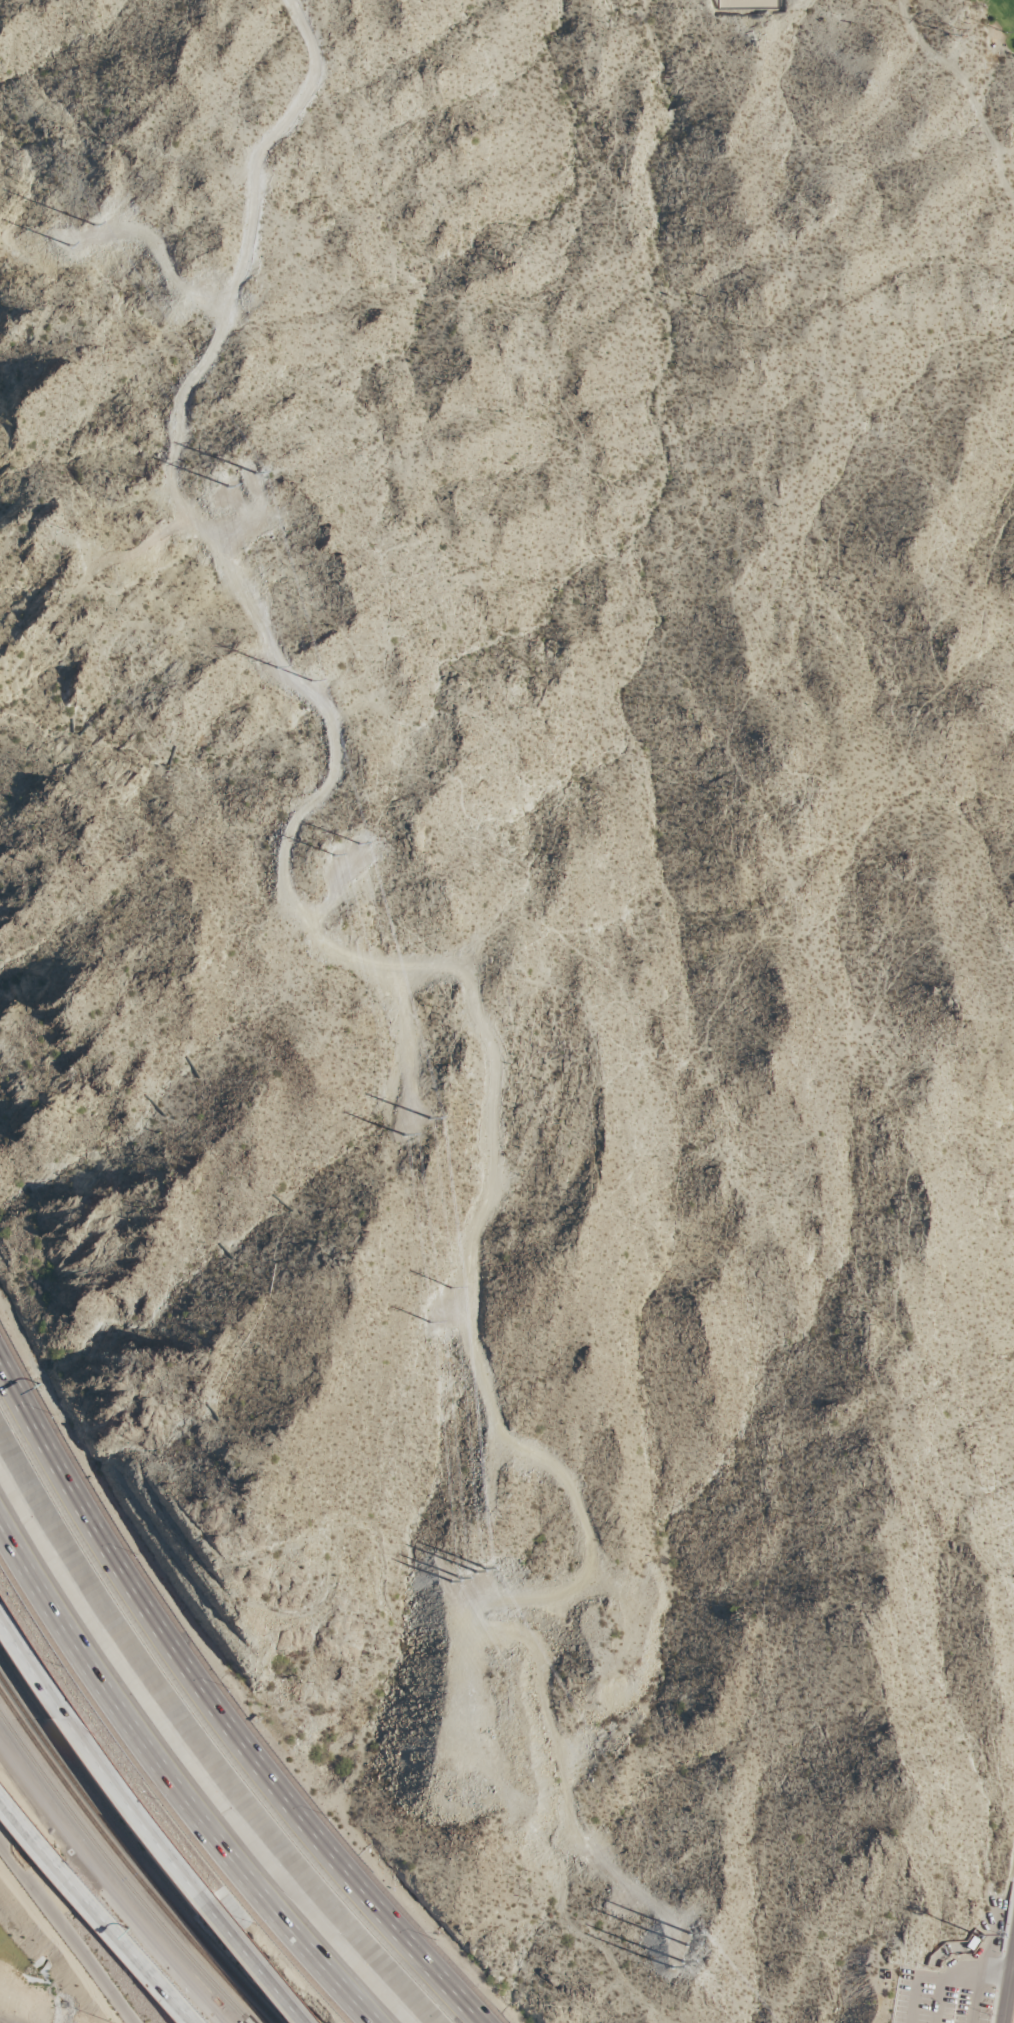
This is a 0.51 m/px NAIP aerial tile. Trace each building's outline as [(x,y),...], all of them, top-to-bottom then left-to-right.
[(972,1937),(965,1946),(970,1951),(977,1941),(972,1937)]
